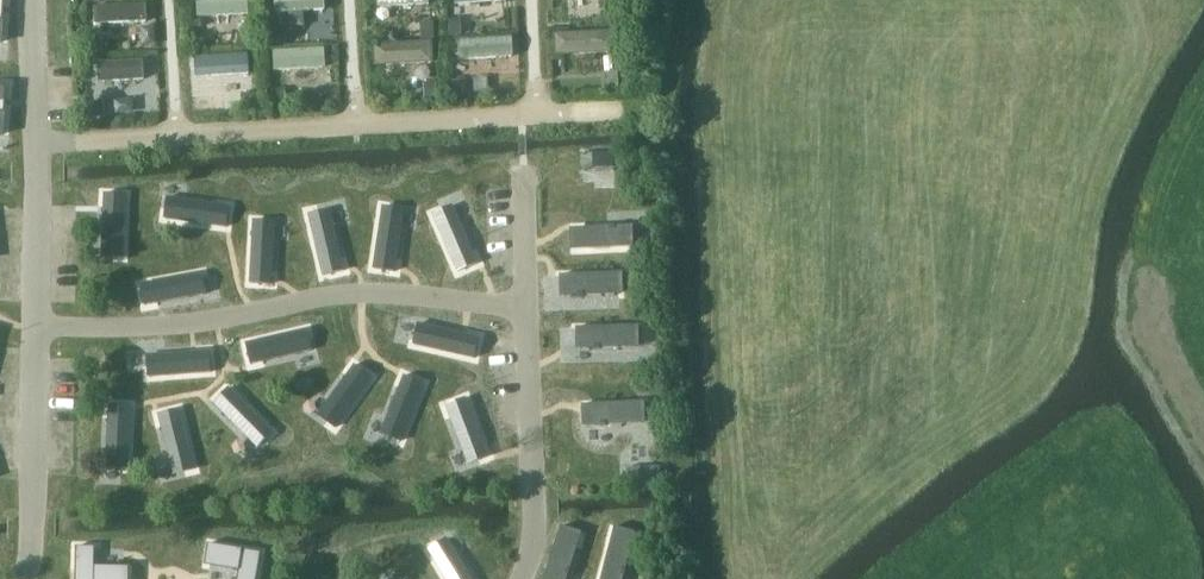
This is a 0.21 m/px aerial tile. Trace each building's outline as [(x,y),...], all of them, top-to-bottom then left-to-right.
[(249,0),(197,0),(198,21),(250,17),(249,0)] [(325,0),(274,0),(275,16),(326,12),(325,0)] [(429,0),(376,0),(377,9),(429,7),(429,0)] [(147,24),(146,6),(94,7),(94,26),(147,24)] [(623,32),(556,35),(556,57),(623,55),(623,32)] [(513,60),(512,38),(459,40),(460,62),(513,60)] [(434,65),(433,42),(372,45),(373,68),(434,65)] [(326,70),(325,49),(272,52),(274,73),(326,70)] [(250,76),(248,55),(195,58),(196,79),(250,76)] [(146,82),(145,61),(96,63),(97,85),(146,82)] [(578,173),(618,172),(618,153),(577,154),(578,173)] [(133,262),(129,190),(97,191),(100,263),(133,262)] [(228,234),(234,202),(168,191),(163,222),(228,234)] [(480,265),(452,200),(427,211),(454,276),(480,265)] [(411,206),(382,201),(372,268),(401,273),(411,206)] [(332,206),(305,212),(321,275),(348,268),(332,206)] [(281,220),(251,218),(246,287),(276,289),(281,220)] [(633,228),(569,230),(570,253),(634,251),(633,228)] [(210,298),(204,268),(139,282),(145,311),(210,298)] [(621,275),(560,279),(561,302),(623,298),(621,275)] [(476,361),(481,334),(419,321),(413,348),(476,361)] [(313,356),(308,328),(249,338),(253,366),(313,356)] [(639,329),(578,330),(579,351),(640,350),(639,329)] [(212,377),(209,348),(148,353),(150,381),(212,377)] [(375,378),(351,361),(313,416),(337,432),(375,378)] [(431,383),(405,371),(377,434),(403,445),(431,383)] [(272,428),(233,387),(214,406),(253,446),(272,428)] [(491,456),(466,393),(441,403),(466,466),(491,456)] [(131,470),(133,405),(108,405),(106,469),(131,470)] [(645,426),(644,405),(583,408),(584,429),(645,426)] [(199,467),(184,406),(156,412),(171,474),(199,467)] [(560,520),(541,578),(566,578),(583,528),(560,520)] [(637,527),(614,521),(600,578),(624,578),(637,527)] [(445,526),(423,539),(447,578),(476,578),(445,526)] [(261,548),(208,539),(205,559),(240,565),(238,578),(256,578),(261,548)] [(132,565),(94,563),(94,545),(76,545),(75,578),(132,578),(132,565)]
